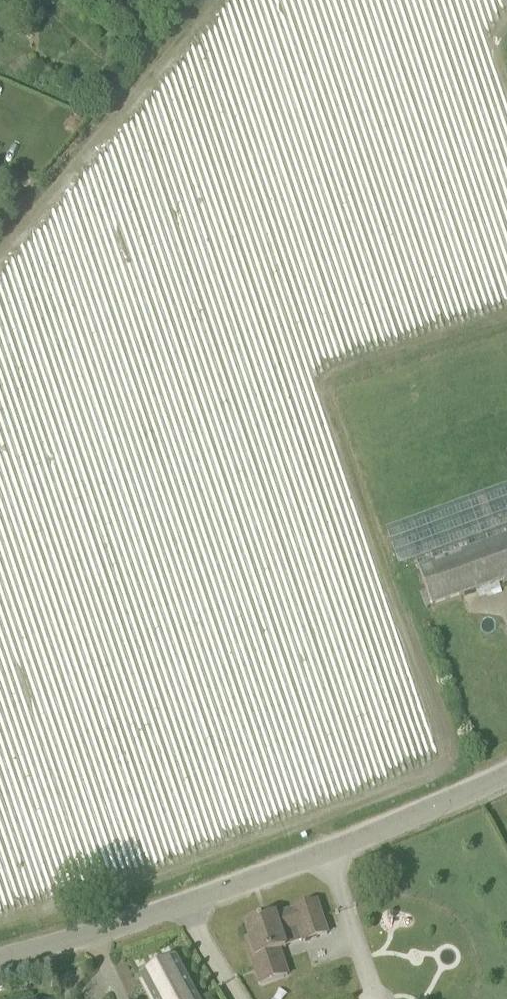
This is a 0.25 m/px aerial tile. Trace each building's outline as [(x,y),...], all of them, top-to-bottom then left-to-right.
[(419,569),(426,588),(433,607),(506,580),(506,537),(419,569)] [(288,976),(280,951),(328,935),(317,902),(294,910),(294,911),(276,917),(276,916),(246,926),(250,939),(246,941),(261,985),(288,976)] [(141,976),(153,998),(198,998),(175,958),(141,976)]
